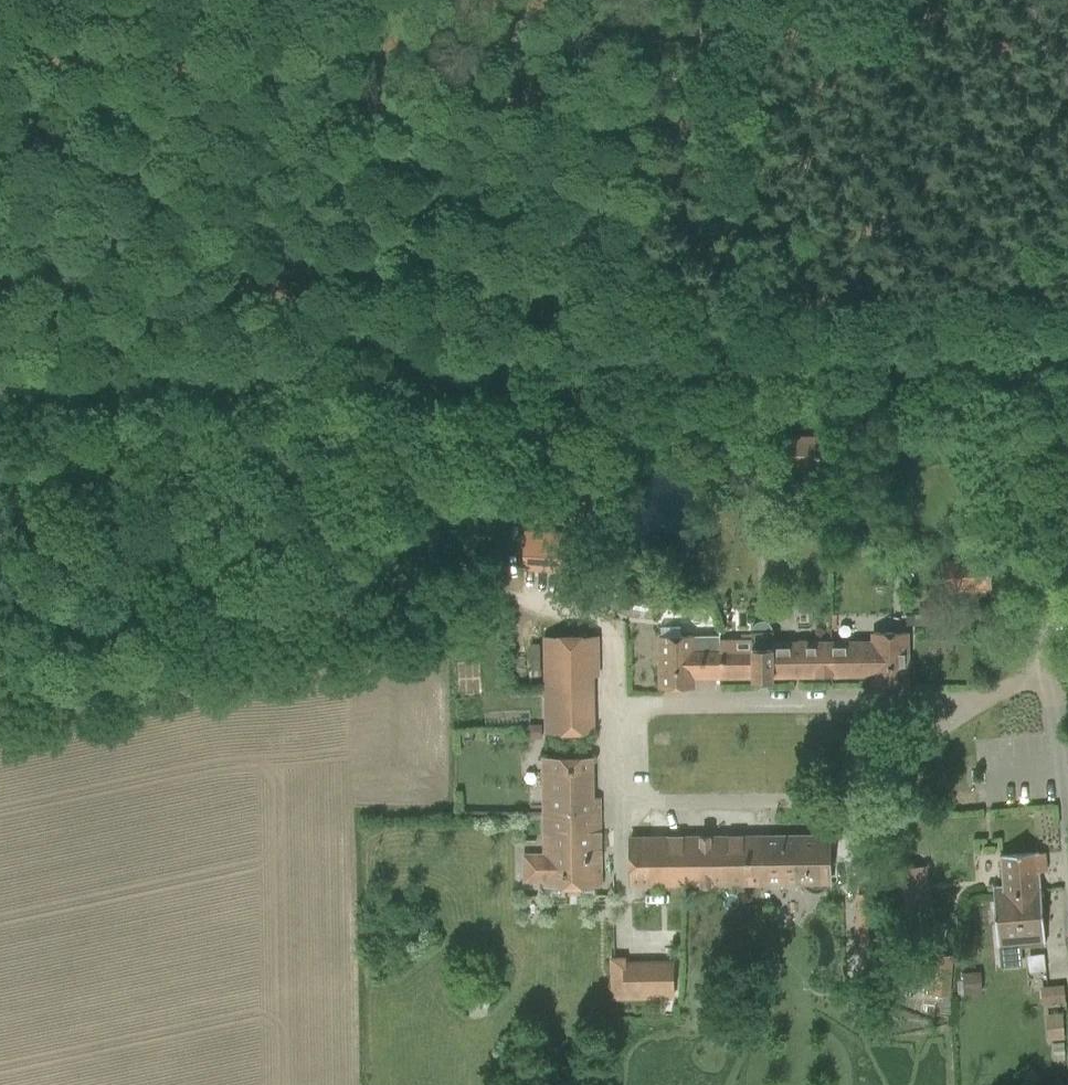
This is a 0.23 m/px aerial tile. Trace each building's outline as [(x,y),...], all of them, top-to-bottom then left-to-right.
[(781,470),(794,470),(830,470),(830,437),(794,437),(781,437),(781,470)] [(526,531),(524,570),(564,572),(566,533),(526,531)] [(988,559),(966,561),(943,563),(946,591),(968,589),(990,587),(988,559)] [(720,641),(719,677),(753,676),(753,680),(772,680),(772,676),(831,675),(831,641),(773,642),(773,631),(771,631),(771,629),(770,627),(769,625),(768,624),(765,622),(764,622),(762,622),(760,622),(759,623),(757,623),(756,624),(755,625),(754,627),(753,628),(753,630),(753,631),(751,631),(751,650),(720,651),(720,641)] [(831,641),(831,675),(873,675),(873,685),(907,685),(906,632),(873,633),(873,641),(831,641)] [(692,677),(719,677),(720,641),(719,641),(719,651),(691,651),(691,635),(661,636),(661,689),(692,688),(692,677)] [(546,732),(593,732),(592,676),(598,676),(598,637),(544,638),(546,732)] [(542,759),(543,816),(574,815),(574,831),(600,830),(600,798),(593,798),(593,758),(542,759)] [(574,815),(543,816),(543,854),(527,854),(523,859),(524,877),(528,881),(544,881),(544,887),(601,886),(600,830),(574,831),(574,815)] [(828,835),(631,837),(631,886),(829,883),(828,835)] [(993,886),(993,895),(1041,891),(1037,852),(1000,855),(1002,885),(993,886)] [(909,866),(893,868),(897,910),(913,908),(909,866)] [(1041,891),(993,895),(998,948),(1000,967),(1022,965),(1020,946),(1045,944),(1041,891)] [(862,972),(881,971),(878,893),(859,894),(862,972)] [(931,980),(930,993),(950,994),(953,955),(928,953),(926,979),(931,980)] [(611,959),(612,972),(624,972),(624,992),(656,991),(656,997),(673,996),(673,963),(625,963),(624,959),(611,959)] [(965,987),(982,988),(983,973),(966,971),(965,987)] [(1046,986),(1039,986),(1041,1004),(1061,1002),(1059,977),(1045,978),(1046,986)]
